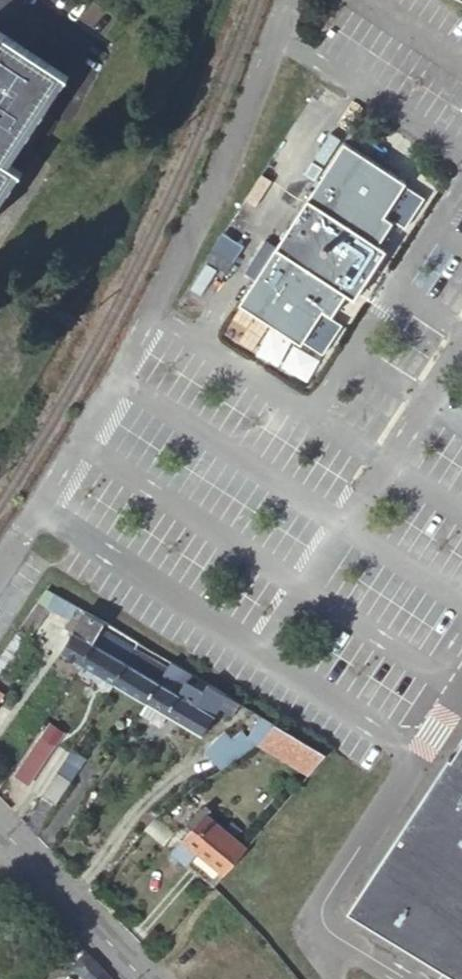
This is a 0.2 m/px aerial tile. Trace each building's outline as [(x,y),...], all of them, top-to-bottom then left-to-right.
[(0,32),(0,196),(18,170),(6,162),(64,74),(0,32)] [(259,278),(243,302),(303,343),(305,340),(325,353),(344,323),(325,310),(340,287),(342,289),(349,279),(356,283),(364,276),(371,265),(375,254),(368,250),(375,240),(372,238),(387,216),(407,228),(427,199),(407,186),(408,184),(348,144),(280,246),(259,278)] [(340,287),(325,310),(334,316),(350,293),(357,298),(389,249),(381,244),(396,222),(387,216),(372,238),(375,240),(368,250),(375,254),(371,265),(364,276),(356,283),(349,279),(342,289),(340,287)] [(217,248),(237,262),(248,245),(228,231),(217,248)] [(248,271),(259,278),(280,246),(269,239),(248,271)] [(210,258),(230,272),(237,262),(217,248),(210,258)] [(47,607),(54,592),(46,589),(37,601),(47,607)] [(62,651),(83,663),(102,629),(106,621),(54,592),(47,607),(70,618),(72,614),(80,619),(62,651)] [(47,607),(37,601),(0,654),(0,674),(47,607)] [(102,629),(83,663),(115,682),(126,660),(133,664),(144,645),(138,640),(134,648),(102,629)] [(126,660),(115,682),(148,701),(159,681),(141,668),(151,648),(144,645),(133,664),(126,660)] [(203,734),(227,694),(208,682),(204,689),(189,680),(193,673),(172,661),(159,681),(148,701),(162,710),(203,734)] [(155,722),(162,710),(148,701),(141,713),(155,722)] [(276,723),(262,715),(248,737),(243,730),(233,738),(226,731),(206,751),(221,769),(257,743),(276,723)] [(327,753),(276,723),(257,743),(310,774),(327,753)] [(29,783),(56,743),(42,735),(16,775),(29,783)] [(456,757),(453,755),(421,800),(353,909),(461,978),(461,748),(456,757)] [(59,772),(43,796),(56,804),(72,781),(59,772)] [(214,886),(247,847),(206,813),(173,851),(214,886)] [(156,815),(145,828),(163,844),(175,830),(156,815)] [(89,954),(82,956),(74,965),(88,978),(93,978),(103,969),(89,954)]
